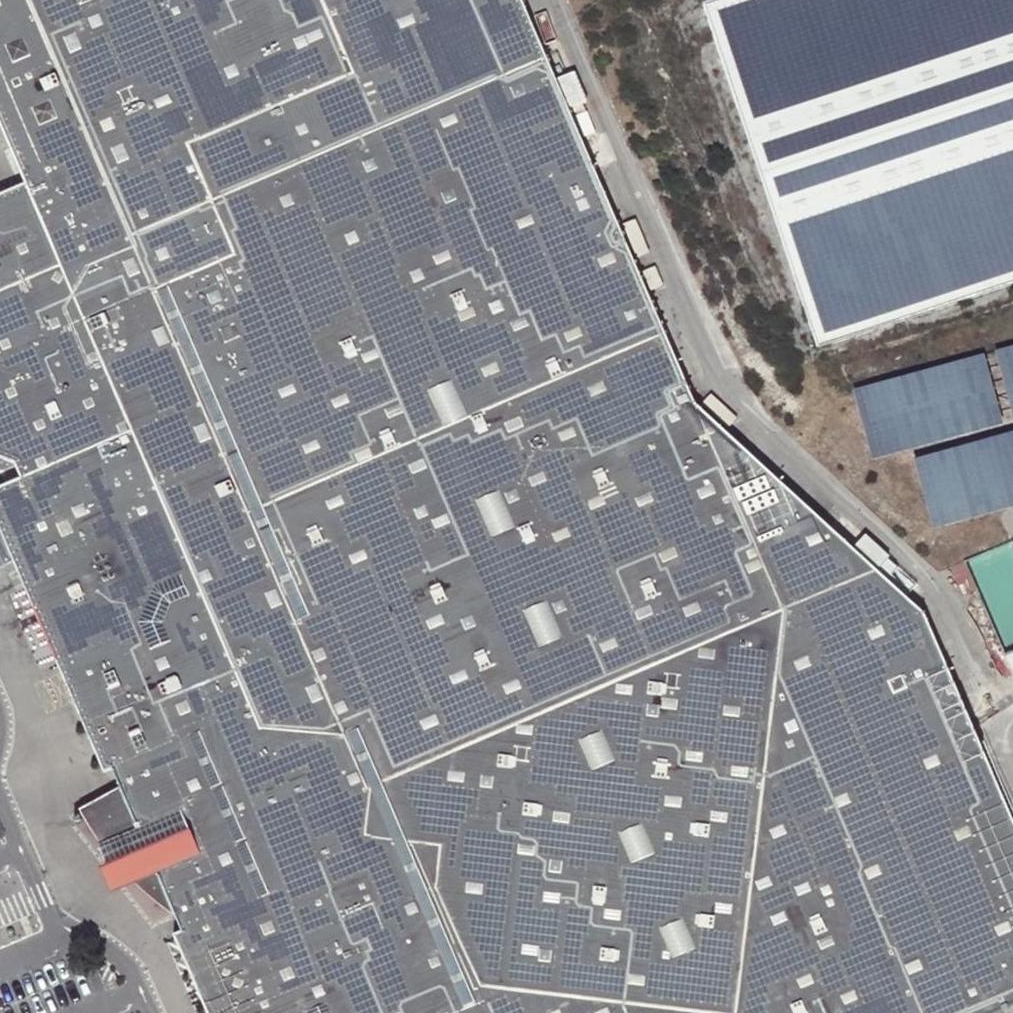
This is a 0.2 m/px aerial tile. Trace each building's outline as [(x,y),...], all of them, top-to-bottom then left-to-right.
[(688,414),(565,136),(587,126),(573,96),(552,106),(505,0),(0,0),(0,177),(5,189),(15,210),(0,217),(0,504),(6,501),(18,523),(0,531),(0,585),(48,690),(56,710),(66,731),(77,762),(95,802),(102,800),(111,819),(125,853),(128,857),(118,861),(129,886),(140,912),(153,905),(166,939),(157,944),(159,949),(175,985),(186,1012),(1012,1012),(1012,850),(921,633),(874,589),(887,573),(862,554),(845,567),(688,414)] [(531,0),(512,0),(517,13),(533,5),(531,0)] [(700,10),(813,358),(1012,293),(1012,0),(731,0),(700,10)] [(964,562),(1005,659),(1012,655),(1012,543),(1012,542),(964,562)] [(175,985),(159,949),(157,944),(166,939),(153,905),(140,912),(129,886),(118,861),(128,857),(125,853),(111,819),(102,800),(95,802),(77,762),(66,731),(48,690),(30,700),(24,777),(129,1012),(186,1012),(175,985)]
